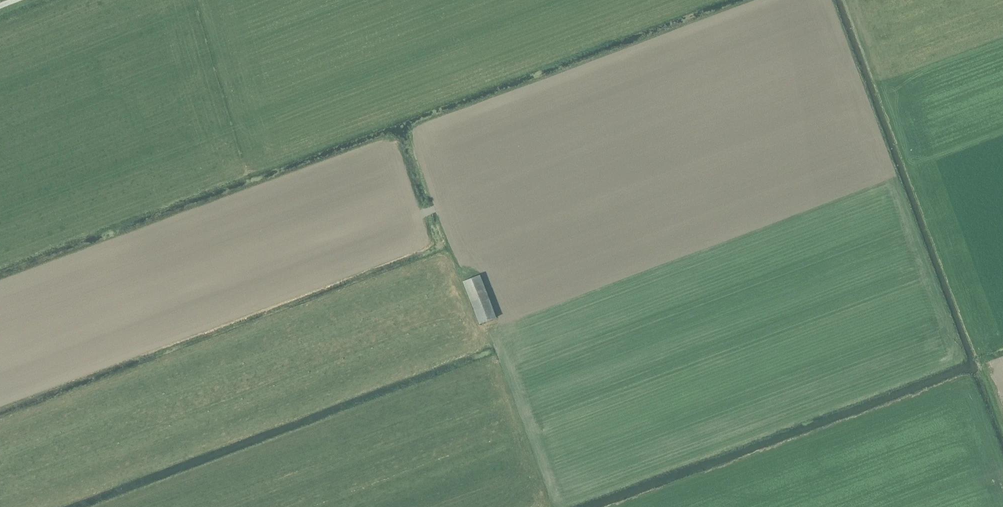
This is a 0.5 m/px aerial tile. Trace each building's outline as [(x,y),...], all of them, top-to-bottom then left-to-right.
[(463,282),(479,324),(496,317),(480,275),(463,282)]
